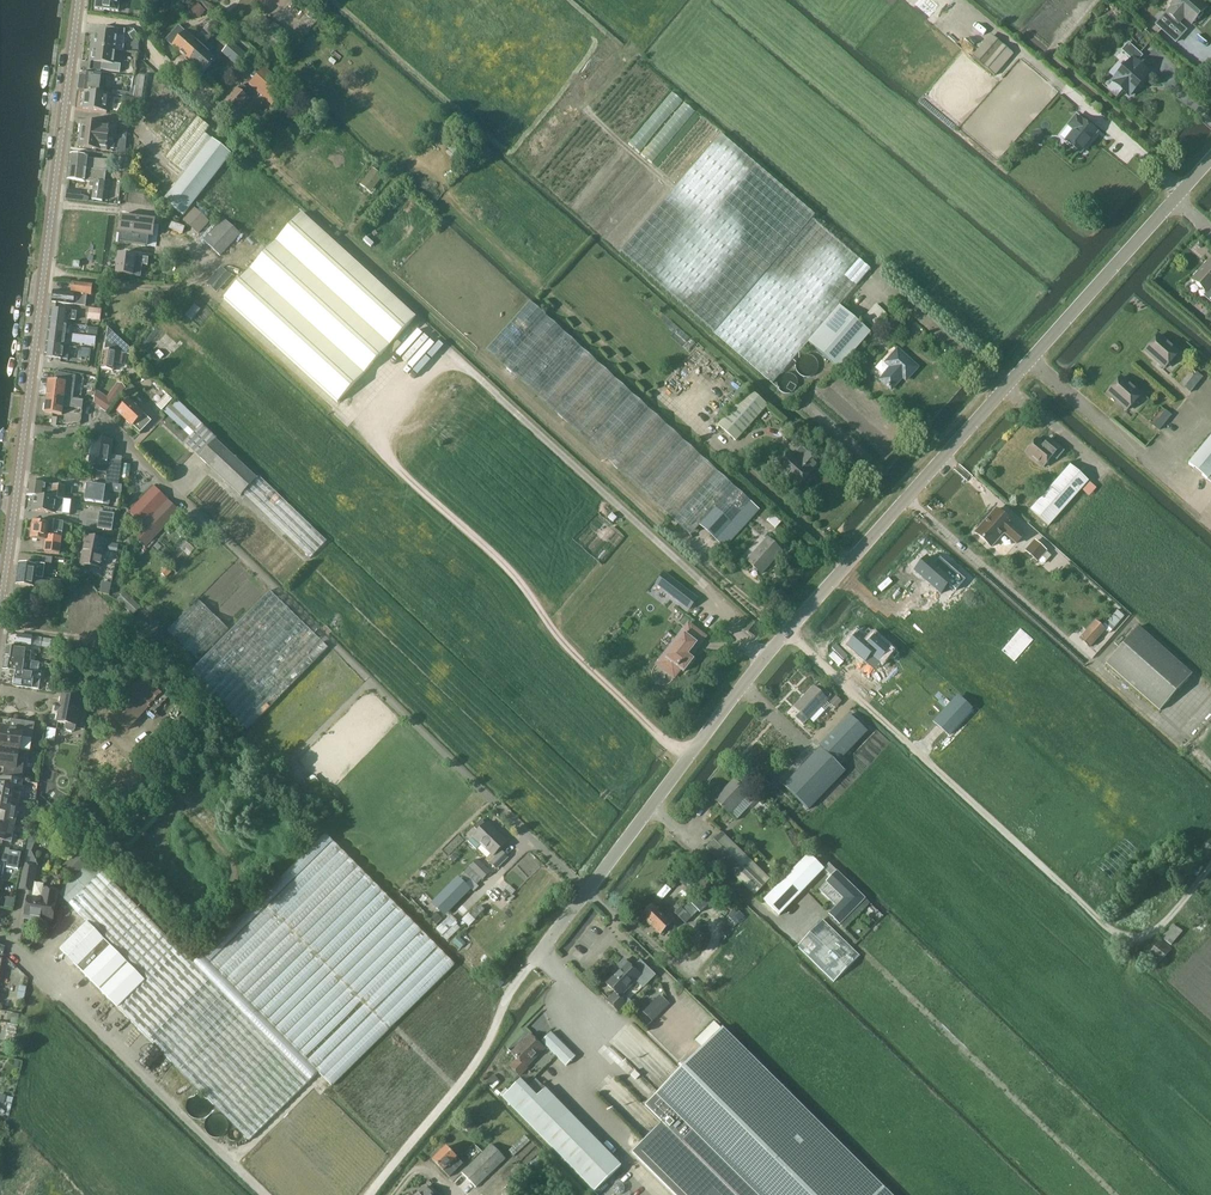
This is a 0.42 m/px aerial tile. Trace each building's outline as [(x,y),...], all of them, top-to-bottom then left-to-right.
[(95,9),(118,12),(120,0),(96,0),(95,9)] [(1157,25),(1162,30),(1172,19),(1178,25),(1188,14),(1195,21),(1197,19),(1199,21),(1203,15),(1201,14),(1207,8),(1198,0),(1176,0),(1170,7),(1172,8),(1166,14),(1157,25)] [(202,16),(207,8),(195,1),(190,10),(202,16)] [(262,38),(278,51),(290,35),(274,23),(262,38)] [(105,35),(96,33),(95,42),(91,41),(91,47),(115,50),(117,37),(124,38),(125,30),(106,27),(105,35)] [(173,46),(188,60),(201,46),(196,42),(200,38),(194,32),(190,36),(186,32),(173,46)] [(992,34),(972,56),(992,75),(1013,53),(992,34)] [(201,46),(188,60),(203,74),(216,60),(209,54),(213,49),(205,42),(201,46)] [(248,57),(237,46),(232,42),(223,52),(239,66),(248,57)] [(1129,97),(1148,75),(1136,64),(1143,57),(1128,44),(1121,52),(1132,61),(1113,82),(1129,97)] [(115,50),(91,47),(90,53),(93,53),(92,62),(102,63),(101,70),(120,73),(121,65),(114,64),(115,50)] [(265,67),(249,85),(256,91),(273,107),(289,90),(265,67)] [(94,75),(81,73),(78,91),(85,91),(85,93),(109,96),(109,95),(105,94),(106,89),(104,89),(104,86),(100,86),(101,78),(94,77),(94,75)] [(143,89),(145,75),(137,74),(135,88),(143,89)] [(236,114),(253,95),(256,91),(249,85),(246,88),(242,85),(225,104),(236,114)] [(109,96),(85,93),(83,108),(107,111),(109,96)] [(318,115),(308,106),(296,119),(306,128),(318,115)] [(164,201),(183,216),(231,154),(205,133),(210,127),(198,117),(167,157),(186,172),(164,201)] [(1091,140),(1097,132),(1081,121),(1075,117),(1068,126),(1074,131),(1065,142),(1079,152),(1090,139),(1091,140)] [(109,125),(81,122),(80,134),(108,138),(109,125)] [(108,138),(80,134),(78,147),(106,150),(108,138)] [(839,306),(870,270),(720,140),(622,253),(771,383),(807,342),(838,369),(870,333),(839,306)] [(88,157),(70,154),(68,167),(105,171),(106,161),(88,159),(88,157)] [(105,171),(68,167),(67,179),(93,183),(91,200),(101,201),(105,171)] [(373,167),(361,183),(371,191),(384,175),(373,167)] [(84,202),(85,197),(78,197),(79,191),(68,189),(67,199),(84,202)] [(195,208),(185,219),(189,224),(200,213),(195,208)] [(303,215),(225,300),(338,404),(416,318),(303,215)] [(124,216),(122,233),(127,233),(125,243),(146,246),(148,236),(153,237),(155,220),(124,216)] [(204,217),(194,228),(199,233),(209,222),(204,217)] [(224,218),(203,240),(221,256),(241,235),(224,218)] [(118,255),(115,278),(133,280),(139,281),(140,270),(147,270),(149,259),(143,258),(118,255)] [(1191,281),(1197,286),(1198,292),(1204,292),(1206,294),(1203,296),(1210,303),(1210,264),(1209,262),(1191,281)] [(222,268),(212,279),(222,288),(232,277),(222,268)] [(93,284),(72,281),(70,292),(53,290),(52,301),(86,305),(87,295),(91,296),(93,284)] [(691,535),(700,525),(717,540),(730,527),(738,534),(745,526),(746,527),(761,510),(530,301),(486,350),(691,535)] [(873,325),(886,311),(877,302),(864,316),(873,325)] [(75,311),(51,308),(49,320),(66,323),(67,319),(74,320),(75,311)] [(100,322),(102,310),(88,308),(87,320),(100,322)] [(66,323),(49,320),(48,332),(64,334),(65,330),(68,330),(69,324),(66,324),(66,323)] [(102,369),(113,371),(114,363),(122,364),(123,354),(131,355),(132,348),(108,327),(104,351),(102,369)] [(64,334),(48,332),(46,343),(63,346),(64,340),(67,341),(67,336),(64,335),(64,334)] [(1164,369),(1177,355),(1157,337),(1144,351),(1164,369)] [(63,346),(46,343),(44,355),(67,358),(67,353),(62,353),(63,346)] [(916,368),(897,351),(885,363),(891,368),(879,380),(890,390),(901,377),(905,381),(916,368)] [(1192,390),(1202,374),(1196,370),(1185,386),(1192,390)] [(1126,411),(1139,397),(1119,379),(1106,393),(1126,411)] [(49,380),(47,396),(83,401),(85,386),(73,384),(72,395),(64,394),(66,383),(49,380)] [(130,400),(129,401),(119,413),(134,426),(133,427),(141,434),(152,422),(131,403),(138,394),(129,386),(122,393),(130,400)] [(736,441),(768,406),(750,389),(718,425),(736,441)] [(108,413),(120,396),(113,391),(108,399),(96,391),(93,403),(108,413)] [(83,401),(47,396),(45,413),(62,415),(63,407),(82,409),(83,401)] [(217,439),(202,426),(203,425),(176,399),(164,412),(191,437),(185,444),(241,496),(244,494),(311,558),(327,542),(260,477),(258,479),(216,439),(217,439)] [(1166,408),(1154,424),(1161,429),(1173,414),(1166,408)] [(1187,465),(1210,485),(1210,437),(1187,465)] [(105,483),(117,485),(118,485),(122,462),(115,461),(116,456),(109,455),(111,441),(92,438),(88,464),(107,467),(105,483)] [(1037,440),(1026,453),(1043,468),(1053,456),(1057,460),(1064,451),(1049,439),(1044,445),(1037,440)] [(790,452),(777,467),(797,485),(817,463),(806,454),(800,448),(794,455),(790,452)] [(1047,527),(1087,482),(1069,466),(1029,511),(1047,527)] [(28,482),(27,494),(34,495),(50,497),(51,495),(51,491),(64,492),(65,486),(52,484),(52,485),(45,484),(29,482),(28,482)] [(85,500),(103,502),(103,503),(110,504),(111,494),(104,493),(105,486),(87,484),(85,500)] [(154,485),(128,513),(142,526),(132,536),(145,548),(181,512),(154,485)] [(34,495),(32,509),(63,513),(65,499),(63,498),(64,492),(51,491),(51,495),(50,497),(34,495)] [(1001,534),(1013,545),(1021,536),(1009,525),(993,511),(986,519),(982,525),(981,524),(973,534),(989,548),(1001,534)] [(110,531),(111,524),(114,515),(100,512),(96,528),(110,531)] [(43,552),(57,554),(58,554),(63,522),(43,519),(42,522),(32,520),(29,538),(45,541),(43,552)] [(760,576),(781,553),(766,540),(745,562),(760,576)] [(1045,551),(1035,541),(1026,551),(1037,560),(1045,551)] [(121,544),(109,542),(104,563),(116,565),(121,544)] [(81,564),(101,568),(106,547),(85,543),(81,564)] [(928,558),(916,572),(941,594),(949,584),(956,591),(965,580),(942,560),(937,566),(935,564),(928,558)] [(19,563),(18,566),(17,567),(16,571),(18,573),(16,584),(48,588),(55,589),(56,583),(49,582),(49,583),(38,581),(36,577),(42,578),(44,565),(35,564),(35,565),(19,563)] [(697,599),(664,574),(656,584),(689,609),(697,599)] [(248,731),(329,648),(270,590),(189,673),(248,731)] [(198,597),(167,629),(198,659),(229,627),(198,597)] [(1080,637),(1091,646),(1107,627),(1096,618),(1080,637)] [(691,626),(666,658),(664,662),(665,665),(666,668),(669,670),(672,671),(676,670),(678,667),(684,672),(693,660),(688,655),(703,635),(691,626)] [(1134,627),(1102,663),(1156,710),(1187,674),(1134,627)] [(1014,662),(1034,640),(1021,629),(1001,651),(1014,662)] [(16,648),(6,646),(4,658),(31,662),(32,652),(25,651),(26,646),(30,647),(31,645),(51,648),(52,640),(49,639),(18,634),(16,648)] [(866,642),(858,635),(847,647),(864,662),(870,655),(878,663),(889,652),(871,636),(866,642)] [(30,674),(31,666),(31,662),(4,658),(2,669),(10,670),(10,675),(14,675),(13,685),(38,689),(41,675),(30,674)] [(127,732),(162,694),(143,676),(108,715),(127,732)] [(814,687),(795,707),(800,713),(795,718),(804,726),(832,697),(819,685),(815,689),(814,687)] [(57,723),(78,726),(81,710),(84,711),(86,701),(62,696),(60,706),(58,705),(56,712),(59,713),(57,723)] [(972,710),(959,699),(936,724),(949,735),(972,710)] [(850,715),(819,747),(819,748),(838,763),(868,732),(850,715)] [(2,728),(1,731),(0,731),(0,733),(0,748),(31,753),(35,724),(12,721),(11,729),(2,728)] [(0,748),(0,765),(6,766),(4,778),(23,781),(25,768),(28,769),(31,753),(0,748)] [(819,748),(784,786),(807,809),(845,771),(838,763),(819,748)] [(304,784),(309,779),(294,765),(289,770),(304,784)] [(4,778),(3,778),(2,785),(0,785),(0,798),(13,801),(14,794),(21,795),(23,781),(4,778)] [(730,815),(749,794),(735,781),(716,802),(730,815)] [(0,798),(0,820),(16,823),(18,808),(12,807),(13,801),(0,798)] [(131,849),(160,820),(150,810),(111,849),(132,870),(142,860),(131,849)] [(0,820),(0,841),(6,841),(7,835),(14,836),(16,823),(0,820)] [(490,822),(478,835),(476,833),(468,842),(476,850),(485,841),(496,853),(508,841),(490,822)] [(328,832),(204,952),(320,1071),(333,1084),(456,963),(328,832)] [(756,896),(771,881),(723,834),(708,849),(756,896)] [(75,878),(59,893),(87,922),(60,949),(78,967),(117,1007),(249,1141),(309,1082),(320,1071),(204,952),(197,959),(193,963),(92,861),(78,846),(72,851),(75,854),(64,866),(67,870),(75,878)] [(499,868),(510,856),(504,849),(492,861),(499,868)] [(8,863),(7,868),(18,870),(22,853),(10,851),(9,856),(8,863)] [(780,915),(825,869),(808,853),(764,900),(780,915)] [(8,863),(9,856),(1,855),(0,854),(0,861),(8,863)] [(467,871),(479,883),(490,872),(486,868),(488,866),(479,858),(467,871)] [(23,862),(21,889),(34,890),(36,863),(23,862)] [(839,924),(864,898),(838,871),(828,881),(841,894),(839,896),(843,899),(829,913),(839,924)] [(41,894),(45,883),(37,880),(33,891),(41,894)] [(445,914),(465,893),(454,883),(435,904),(445,914)] [(30,897),(26,916),(54,922),(59,891),(43,888),(41,898),(30,897)] [(7,897),(5,907),(12,909),(14,899),(7,897)] [(685,907),(691,915),(705,906),(698,897),(685,907)] [(722,914),(728,907),(722,901),(716,908),(722,914)] [(660,935),(674,920),(668,914),(664,918),(652,906),(641,916),(660,935)] [(686,924),(692,918),(681,907),(674,913),(686,924)] [(444,921),(438,928),(445,935),(452,927),(444,921)] [(1171,946),(1182,932),(1173,924),(1161,938),(1171,946)] [(1159,965),(1172,949),(1160,939),(1147,955),(1159,965)] [(606,983),(615,992),(607,1001),(618,1012),(629,1001),(622,994),(636,980),(643,987),(654,976),(640,962),(633,969),(624,960),(616,969),(618,971),(606,983)] [(715,965),(705,973),(713,983),(723,975),(715,965)] [(653,1020),(670,1003),(660,993),(643,1011),(653,1020)] [(722,1028),(645,1106),(662,1123),(632,1153),(675,1194),(890,1194),(722,1028)] [(540,1043),(531,1034),(513,1052),(519,1059),(512,1066),(520,1075),(528,1067),(527,1066),(548,1046),(567,1065),(576,1056),(552,1032),(540,1043)] [(606,1056),(610,1053),(605,1048),(602,1052),(606,1056)] [(492,1086),(497,1082),(491,1076),(486,1081),(492,1086)] [(520,1080),(508,1091),(506,1089),(500,1094),(558,1154),(569,1165),(595,1191),(620,1166),(542,1085),(533,1093),(520,1080)] [(475,1160),(453,1181),(466,1194),(468,1194),(489,1175),(506,1159),(492,1144),(475,1160)] [(449,1177),(462,1164),(446,1147),(432,1161),(449,1177)]
